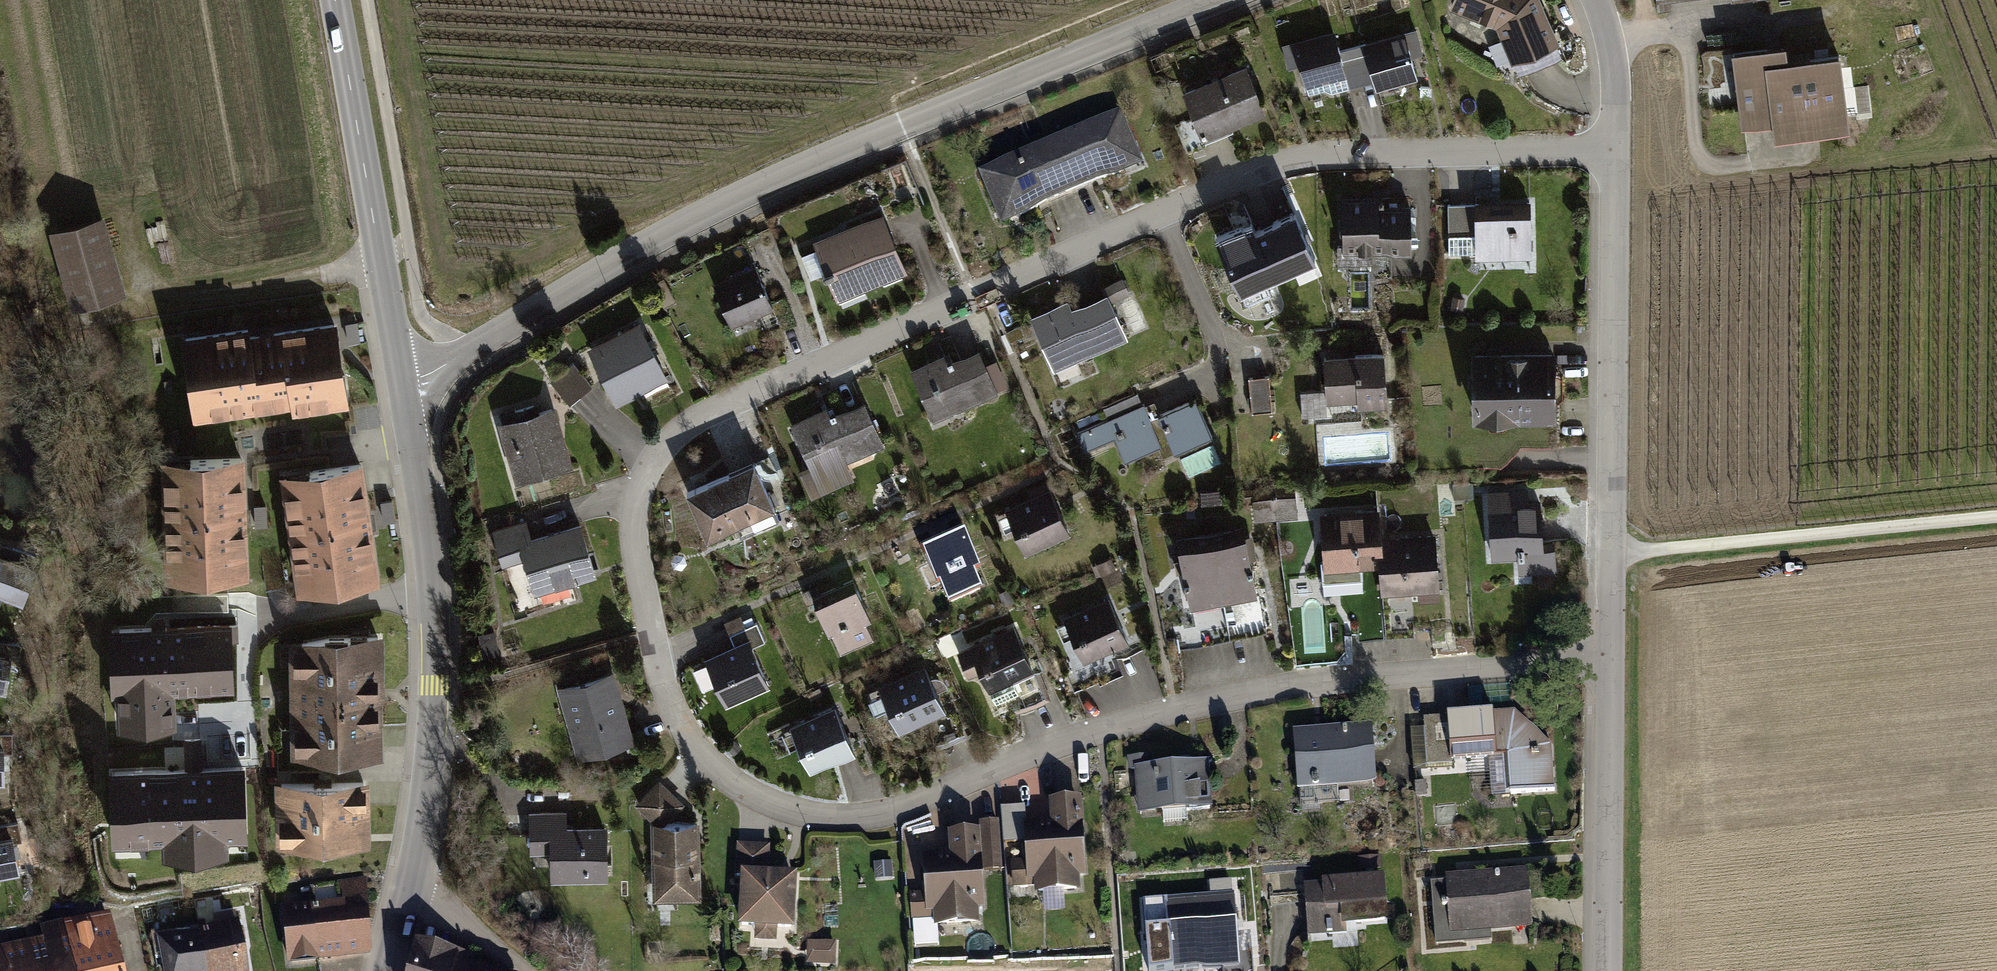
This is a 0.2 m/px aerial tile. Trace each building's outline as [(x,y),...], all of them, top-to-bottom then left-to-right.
[(1513,62),(1563,43),(1543,0),(1455,0),(1452,9),(1499,29),(1513,62)] [(1419,29),(1366,44),(1376,81),(1378,90),(1419,79),(1412,55),(1425,51),(1419,29)] [(1341,51),(1335,31),(1283,45),(1290,69),(1301,66),(1307,88),(1348,77),(1341,51)] [(1376,81),(1366,44),(1341,51),(1348,77),(1351,88),(1376,81)] [(1851,134),(1840,56),(1787,63),(1786,49),(1733,56),(1742,127),(1771,123),(1773,144),(1851,134)] [(1245,67),(1185,92),(1196,118),(1178,125),(1186,146),(1265,113),(1245,67)] [(1121,113),(978,174),(1001,226),(1143,165),(1121,113)] [(1412,252),(1411,205),(1380,206),(1380,196),(1342,197),(1343,246),(1338,246),(1338,266),(1374,265),(1373,253),(1412,252)] [(1534,256),(1533,202),(1476,204),(1477,253),(1478,258),(1534,256)] [(1477,253),(1476,204),(1449,205),(1450,253),(1477,253)] [(881,212),(813,243),(839,300),(906,272),(881,212)] [(1273,293),(1269,282),(1318,260),(1308,237),(1297,212),(1259,229),(1256,221),(1217,239),(1246,305),(1273,293)] [(48,229),(72,310),(128,293),(104,213),(48,229)] [(771,310),(754,268),(713,284),(731,327),(771,310)] [(1108,294),(1112,302),(1130,294),(1123,278),(1102,287),(1106,295),(1108,294)] [(1068,302),(1031,318),(1055,373),(1129,340),(1112,302),(1108,294),(1106,295),(1072,310),(1068,302)] [(1465,299),(1454,297),(1451,309),(1463,311),(1465,299)] [(251,324),(182,334),(193,417),(291,403),(292,411),(350,403),(338,319),(252,331),(251,324)] [(357,322),(346,324),(349,343),(360,341),(357,322)] [(670,384),(638,323),(586,350),(615,406),(643,391),(646,396),(670,384)] [(950,354),(911,371),(933,423),(996,396),(994,392),(1008,386),(997,360),(985,365),(979,349),(952,361),(950,354)] [(1559,350),(1476,352),(1477,421),(1560,420),(1559,350)] [(1384,353),(1324,358),(1327,402),(1357,400),(1358,408),(1388,406),(1384,353)] [(573,362),(549,382),(570,407),(594,387),(573,362)] [(1269,376),(1248,378),(1251,412),(1272,411),(1269,376)] [(1104,408),(1109,419),(1143,404),(1138,394),(1104,408)] [(884,446),(863,400),(835,413),(831,404),(788,425),(807,466),(797,470),(811,499),(856,479),(848,463),(884,446)] [(1210,436),(1195,401),(1162,415),(1156,401),(1146,405),(1145,403),(1143,404),(1109,419),(1078,432),(1086,451),(1115,438),(1126,462),(1158,448),(1162,457),(1210,436)] [(557,409),(499,426),(515,483),(573,467),(557,409)] [(246,455),(160,459),(164,578),(250,575),(248,520),(246,455)] [(365,463),(281,475),(298,594),(382,582),(365,463)] [(751,466),(687,495),(707,538),(771,508),(751,466)] [(1031,498),(1005,509),(1028,558),(1073,538),(1047,481),(1027,490),(1031,498)] [(1472,482),(1453,483),(1454,499),(1474,497),(1472,482)] [(1252,489),(1256,520),(1297,516),(1294,485),(1252,489)] [(1527,490),(1488,492),(1492,560),(1519,558),(1520,575),(1558,572),(1556,539),(1545,539),(1543,500),(1528,501),(1527,490)] [(393,500),(381,502),(384,522),(396,521),(393,500)] [(267,506),(255,506),(255,527),(267,527),(267,506)] [(1322,514),(1326,572),(1382,567),(1386,567),(1384,539),(1381,510),(1322,514)] [(600,578),(583,523),(531,538),(526,520),(491,531),(502,569),(522,563),(533,598),(600,578)] [(963,532),(921,550),(937,586),(942,584),(950,603),(980,590),(973,574),(979,571),(963,532)] [(1441,590),(1437,535),(1384,539),(1386,567),(1382,567),(1384,594),(1441,590)] [(1251,561),(1257,559),(1252,536),(1179,551),(1192,611),(1258,597),(1251,561)] [(0,557),(0,597),(31,607),(43,571),(0,557)] [(858,586),(815,605),(828,635),(831,634),(840,654),(874,640),(866,623),(872,620),(858,586)] [(1107,599),(1064,619),(1084,663),(1127,643),(1107,599)] [(735,645),(703,660),(725,707),(768,688),(749,648),(764,641),(756,624),(746,628),(740,616),(725,623),(735,645)] [(236,691),(234,621),(110,626),(112,693),(116,693),(117,729),(177,726),(176,693),(236,691)] [(1015,627),(957,653),(968,679),(980,674),(988,693),(1035,672),(1015,627)] [(384,754),(381,634),(288,637),(291,756),(384,754)] [(0,652),(0,692),(14,694),(18,654),(0,652)] [(925,666),(880,687),(901,733),(946,713),(925,666)] [(611,671),(555,688),(578,762),(634,745),(611,671)] [(836,708),(790,728),(810,774),(856,754),(836,708)] [(1514,713),(1447,718),(1451,764),(1510,760),(1512,792),(1554,789),(1551,746),(1514,713)] [(1451,764),(1447,718),(1424,720),(1427,766),(1451,764)] [(1373,727),(1296,734),(1301,792),(1379,785),(1373,727)] [(184,739),(186,765),(203,765),(202,739),(184,739)] [(0,745),(0,788),(14,788),(12,745),(0,745)] [(186,765),(111,769),(114,844),(161,842),(162,858),(229,855),(228,842),(249,841),(245,763),(203,765),(186,765)] [(1210,765),(1136,772),(1141,819),(1214,811),(1210,765)] [(323,779),(275,780),(277,846),(373,844),(372,778),(323,779)] [(684,805),(662,779),(635,802),(656,828),(684,805)] [(1088,879),(1083,802),(1051,804),(1051,816),(1039,817),(1039,822),(1026,823),(1023,823),(1024,843),(1025,863),(1012,863),(1014,889),(1034,888),(1035,895),(1082,892),(1081,880),(1088,879)] [(1023,823),(1026,823),(1025,808),(1001,809),(1003,845),(1024,843),(1023,823)] [(550,855),(550,881),(607,881),(607,826),(566,827),(566,813),(529,813),(530,856),(550,855)] [(1000,822),(979,824),(980,835),(982,874),(1003,872),(1000,822)] [(707,903),(705,827),(656,828),(658,904),(707,903)] [(20,872),(12,832),(0,834),(0,875),(20,872)] [(982,874),(980,835),(949,836),(950,857),(924,858),(927,896),(912,897),(914,921),(934,919),(935,929),(978,926),(977,911),(985,911),(982,874)] [(769,876),(771,848),(738,846),(736,874),(742,874),(739,930),(756,931),(755,941),(776,943),(776,933),(793,934),(797,878),(769,876)] [(1380,858),(1357,859),(1358,871),(1381,870),(1380,858)] [(1529,871),(1445,878),(1445,882),(1432,884),(1437,946),(1492,941),(1491,935),(1535,931),(1529,871)] [(342,904),(284,912),(291,966),(329,961),(375,955),(364,878),(339,882),(342,904)] [(1387,878),(1305,885),(1310,938),(1347,935),(1347,930),(1391,927),(1387,878)] [(1143,902),(1149,970),(1230,970),(1242,970),(1236,894),(1143,902)] [(110,915),(60,926),(40,929),(43,943),(7,952),(0,954),(0,970),(123,970),(121,961),(110,915)] [(158,943),(163,970),(248,970),(243,939),(240,924),(198,932),(199,935),(158,943)] [(836,944),(806,943),(806,966),(835,967),(836,944)] [(417,944),(411,970),(492,970),(475,967),(477,957),(417,944)]
